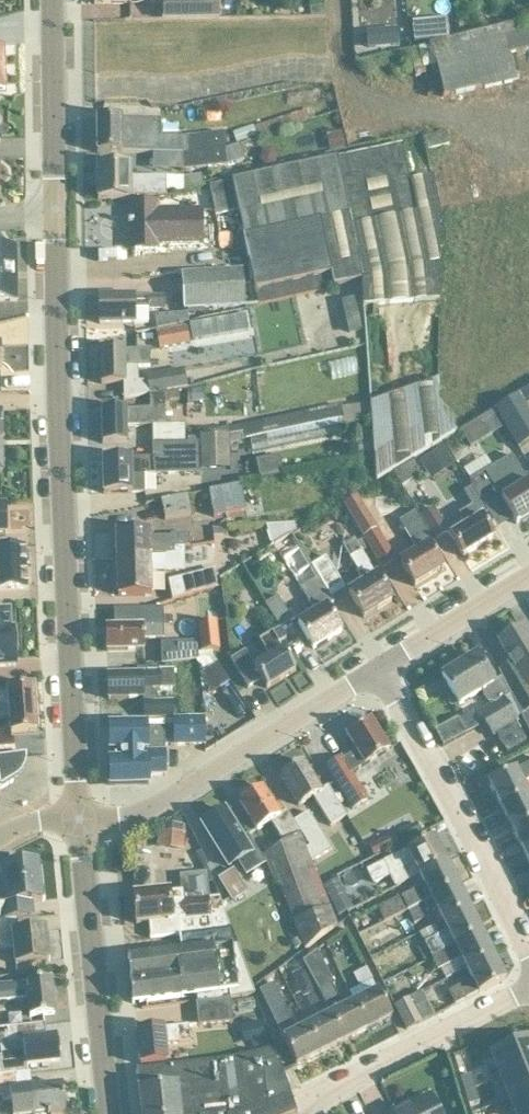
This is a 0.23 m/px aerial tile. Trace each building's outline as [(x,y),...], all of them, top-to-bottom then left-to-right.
[(181,20),(219,19),(218,0),(163,0),(163,20),(181,20)] [(342,0),(326,0),(326,9),(342,10),(342,0)] [(323,6),(310,8),(311,17),(325,16),(323,6)] [(528,51),(528,21),(432,41),(433,46),(418,49),(423,69),(427,68),(432,94),(442,92),(443,99),(516,85),(510,56),(528,51)] [(397,27),(366,30),(368,47),(398,44),(397,27)] [(97,117),(97,153),(121,153),(121,151),(134,151),(134,134),(121,134),(121,117),(97,117)] [(253,126),(233,132),(236,143),(237,143),(256,137),(253,128),(253,126)] [(341,131),(333,133),(336,147),(345,145),(341,131)] [(222,133),(180,138),(183,170),(225,166),(223,147),(222,133)] [(278,151),(292,147),(288,133),(275,136),(278,151)] [(433,167),(445,166),(442,133),(430,135),(433,167)] [(336,157),(209,186),(211,194),(216,216),(238,211),(248,256),(251,269),(255,290),(258,304),(335,287),(334,284),(362,277),(363,306),(368,306),(377,305),(439,301),(440,216),(432,176),(421,179),(410,181),(402,143),(337,158),(336,157)] [(242,159),(237,143),(236,143),(223,147),(225,166),(242,159)] [(129,167),(98,167),(98,199),(129,199),(129,197),(165,196),(165,176),(129,177),(129,167)] [(201,175),(183,176),(183,191),(202,186),(201,175)] [(128,225),(135,225),(135,249),(157,249),(157,239),(170,238),(170,245),(202,244),(202,211),(156,211),(156,203),(130,203),(130,222),(128,222),(128,225)] [(0,248),(0,301),(17,301),(16,248),(0,248)] [(242,271),(182,275),(184,309),(245,306),(242,271)] [(99,297),(100,324),(135,323),(148,323),(148,308),(164,308),(164,296),(99,297)] [(354,296),(340,300),(347,332),(362,329),(354,296)] [(377,305),(368,306),(369,316),(378,316),(377,305)] [(177,313),(155,315),(158,328),(179,324),(177,313)] [(246,315),(190,325),(193,340),(249,330),(246,315)] [(122,350),(100,350),(101,384),(123,383),(124,383),(124,400),(148,395),(152,394),(149,382),(139,382),(138,367),(149,367),(149,349),(136,349),(136,351),(125,351),(125,350),(122,350)] [(184,369),(148,376),(149,382),(152,394),(165,392),(179,389),(188,387),(184,369)] [(393,472),(414,459),(457,433),(439,404),(437,380),(370,403),(376,482),(393,472)] [(498,414),(503,423),(505,426),(518,447),(528,441),(528,412),(525,405),(528,403),(528,387),(525,389),(518,393),(518,395),(495,409),(495,410),(498,414)] [(204,389),(187,390),(188,401),(205,400),(204,389)] [(124,409),(102,410),(103,443),(124,443),(126,443),(126,427),(152,427),(152,426),(166,426),(165,400),(180,399),(180,391),(165,392),(165,394),(148,395),(148,409),(137,409),(137,410),(125,411),(125,409),(124,409)] [(340,406),(229,428),(229,443),(250,438),(252,451),(342,433),(341,426),(370,422),(368,403),(340,408),(340,406)] [(495,410),(483,418),(493,433),(505,426),(503,423),(498,414),(495,410)] [(166,426),(152,426),(152,427),(152,444),(184,442),(184,437),(183,425),(166,426)] [(184,442),(152,444),(153,458),(153,475),(201,473),(200,470),(200,442),(188,442),(184,442)] [(442,446),(419,462),(426,472),(449,456),(442,446)] [(125,459),(103,459),(104,493),(126,493),(132,493),(132,491),(145,491),(145,475),(153,475),(153,458),(125,459)] [(517,524),(528,516),(528,483),(518,465),(505,472),(516,489),(501,498),(517,524)] [(470,481),(473,486),(484,506),(501,495),(486,471),(470,481)] [(241,484),(209,491),(214,516),(246,510),(241,484)] [(450,535),(463,557),(494,538),(481,517),(488,512),(484,506),(473,486),(464,491),(473,505),(458,514),(466,526),(450,535)] [(164,519),(191,514),(187,494),(161,499),(164,519)] [(345,502),(371,547),(383,568),(396,560),(357,494),(345,502)] [(433,508),(420,516),(435,539),(448,531),(433,508)] [(400,562),(404,568),(415,586),(443,569),(427,544),(435,539),(420,516),(417,509),(400,520),(419,551),(400,562)] [(267,524),(273,544),(297,529),(295,522),(267,524)] [(116,533),(117,558),(155,556),(171,546),(185,545),(190,545),(190,533),(171,533),(171,536),(163,536),(163,532),(148,533),(148,531),(116,533)] [(348,592),(364,618),(392,601),(376,575),(377,575),(370,563),(371,563),(354,536),(343,543),(359,569),(356,571),(363,582),(348,592)] [(155,556),(117,558),(118,596),(151,594),(150,571),(186,570),(185,545),(171,546),(155,556)] [(27,591),(27,589),(26,567),(29,567),(29,552),(25,553),(25,549),(0,550),(0,592),(27,591)] [(314,571),(319,578),(330,596),(345,587),(326,556),(312,564),(315,570),(314,571)] [(215,588),(213,569),(168,582),(171,600),(215,588)] [(298,623),(302,630),(314,649),(342,632),(327,607),(334,603),(330,596),(319,578),(302,588),(310,602),(311,601),(318,611),(298,623)] [(294,619),(306,612),(293,588),(280,596),(294,619)] [(293,620),(277,596),(265,603),(280,628),(293,620)] [(115,626),(114,626),(106,626),(107,650),(143,650),(143,639),(162,639),(162,608),(115,609),(115,626)] [(16,665),(14,641),(11,641),(10,630),(14,630),(14,628),(11,628),(10,610),(0,610),(0,666),(16,665)] [(199,623),(202,652),(219,651),(216,622),(199,623)] [(513,664),(499,672),(513,695),(521,714),(528,710),(528,640),(521,627),(499,641),(513,664)] [(269,658),(255,667),(245,651),(231,660),(248,688),(262,680),(267,688),(295,671),(279,643),(286,639),(280,628),(259,641),(269,658)] [(199,658),(198,641),(162,642),(163,662),(199,658)] [(475,655),(442,676),(460,705),(481,691),(491,706),(480,713),(494,735),(495,734),(506,753),(526,741),(515,722),(516,721),(515,719),(521,716),(501,677),(492,683),(486,674),(475,655)] [(199,658),(196,661),(203,672),(201,673),(208,684),(216,679),(221,687),(229,682),(213,656),(205,657),(199,658)] [(108,699),(143,698),(144,704),(153,704),(153,690),(175,689),(174,668),(161,669),(161,668),(137,668),(137,674),(108,675),(108,699)] [(10,718),(11,733),(37,731),(33,687),(8,689),(0,690),(0,719),(10,718)] [(165,719),(175,720),(175,703),(153,704),(144,704),(144,719),(165,719)] [(148,776),(165,776),(165,766),(168,766),(168,750),(165,750),(164,727),(173,727),(173,745),(206,745),(205,719),(175,720),(165,719),(165,723),(109,724),(110,785),(149,784),(148,776)] [(341,758),(327,767),(353,809),(367,800),(351,774),(389,750),(371,720),(347,735),(356,751),(343,760),(341,758)] [(14,757),(13,739),(0,740),(0,758),(14,757)] [(14,781),(12,760),(27,758),(26,757),(5,760),(0,761),(0,790),(14,781)] [(299,806),(314,797),(331,824),(347,815),(329,787),(321,791),(303,762),(281,776),(299,806)] [(489,784),(502,808),(528,795),(522,783),(528,779),(528,764),(489,784)] [(262,787),(240,801),(251,819),(258,831),(272,823),(284,842),(300,832),(287,811),(279,815),(262,787)] [(528,795),(502,808),(513,831),(528,823),(528,795)] [(225,810),(202,824),(214,843),(221,854),(229,867),(239,861),(246,873),(263,862),(247,837),(243,840),(236,829),(225,810)] [(306,847),(312,861),(332,848),(309,812),(294,821),(309,846),(306,847)] [(367,846),(377,839),(365,818),(354,824),(367,846)] [(417,823),(398,833),(403,842),(422,832),(417,823)] [(513,831),(525,855),(528,853),(528,823),(513,831)] [(186,833),(158,830),(157,848),(184,850),(186,833)] [(284,842),(264,854),(274,880),(279,879),(305,949),(337,925),(335,921),(321,883),(312,861),(306,847),(301,833),(300,832),(284,842)] [(394,835),(369,848),(373,857),(399,844),(394,835)] [(434,838),(414,847),(407,851),(407,849),(367,870),(374,884),(390,877),(395,888),(420,875),(446,861),(434,838)] [(407,910),(408,909),(419,904),(431,898),(458,885),(446,861),(420,875),(425,885),(402,897),(401,895),(378,907),(385,921),(407,910)] [(39,863),(3,867),(6,895),(0,896),(0,919),(33,915),(32,902),(42,901),(39,863)] [(219,879),(233,900),(247,891),(234,869),(219,879)] [(220,896),(209,897),(207,872),(180,875),(182,890),(169,891),(133,895),(136,924),(149,922),(150,938),(179,935),(232,927),(230,927),(220,896)] [(351,908),(338,881),(323,888),(337,915),(351,908)] [(431,898),(443,922),(470,909),(458,885),(431,898)] [(408,909),(407,910),(414,924),(426,918),(419,904),(408,909)] [(482,933),(470,909),(443,922),(447,931),(425,942),(426,943),(417,947),(425,961),(433,957),(432,957),(482,933)] [(14,949),(16,964),(49,961),(46,930),(18,932),(17,919),(0,921),(0,951),(14,949)] [(238,944),(232,927),(179,935),(181,951),(128,958),(133,1003),(197,996),(198,1002),(196,1003),(198,1026),(233,1022),(231,999),(231,997),(256,994),(238,944)] [(493,956),(482,933),(432,957),(433,957),(439,970),(461,958),(467,970),(493,956)] [(318,991),(344,1041),(367,1030),(355,1004),(345,1009),(333,985),(335,984),(317,950),(303,961),(318,991)] [(467,970),(472,980),(449,992),(455,1005),(505,980),(493,956),(467,970)] [(383,959),(369,964),(373,977),(388,972),(383,959)] [(366,968),(353,975),(358,986),(372,979),(366,968)] [(0,985),(0,1001),(27,998),(29,1017),(55,1014),(51,979),(0,985)] [(296,1065),(320,1053),(307,1028),(299,1032),(274,983),(260,990),(285,1039),(283,1040),(296,1065)] [(320,1053),(344,1041),(318,991),(306,997),(312,1009),(313,1008),(320,1021),(307,1028),(320,1053)] [(379,992),(355,1004),(367,1030),(392,1017),(379,992)] [(395,1006),(407,1029),(434,1016),(422,992),(395,1006)] [(244,1026),(249,1042),(251,1042),(253,1049),(263,1046),(261,1039),(264,1038),(259,1021),(244,1026)] [(15,1074),(28,1073),(27,1065),(60,1062),(57,1035),(46,1037),(45,1024),(0,1029),(0,1043),(1,1054),(0,1054),(0,1076),(15,1074)] [(189,1026),(137,1031),(140,1065),(167,1062),(165,1043),(190,1041),(189,1026)] [(500,1076),(528,1065),(528,1040),(528,1039),(491,1054),(500,1076)] [(136,1069),(140,1098),(229,1088),(282,1069),(275,1048),(230,1059),(158,1067),(136,1069)] [(528,1091),(528,1065),(500,1076),(509,1099),(528,1091)] [(290,1091),(282,1069),(229,1088),(140,1098),(142,1113),(222,1113),(290,1091)] [(2,1098),(3,1103),(9,1102),(11,1113),(43,1113),(48,1113),(50,1113),(66,1111),(63,1084),(43,1087),(43,1082),(17,1085),(16,1076),(15,1074),(0,1076),(0,1098),(2,1098)] [(471,1074),(460,1078),(464,1091),(475,1088),(471,1074)] [(475,1088),(464,1091),(469,1105),(480,1102),(475,1088)] [(222,1113),(292,1113),(297,1112),(290,1091),(222,1113)] [(515,1113),(528,1113),(528,1091),(509,1099),(515,1113)] [(396,1113),(439,1113),(430,1097),(412,1106),(410,1103),(409,1104),(411,1107),(396,1113)]
